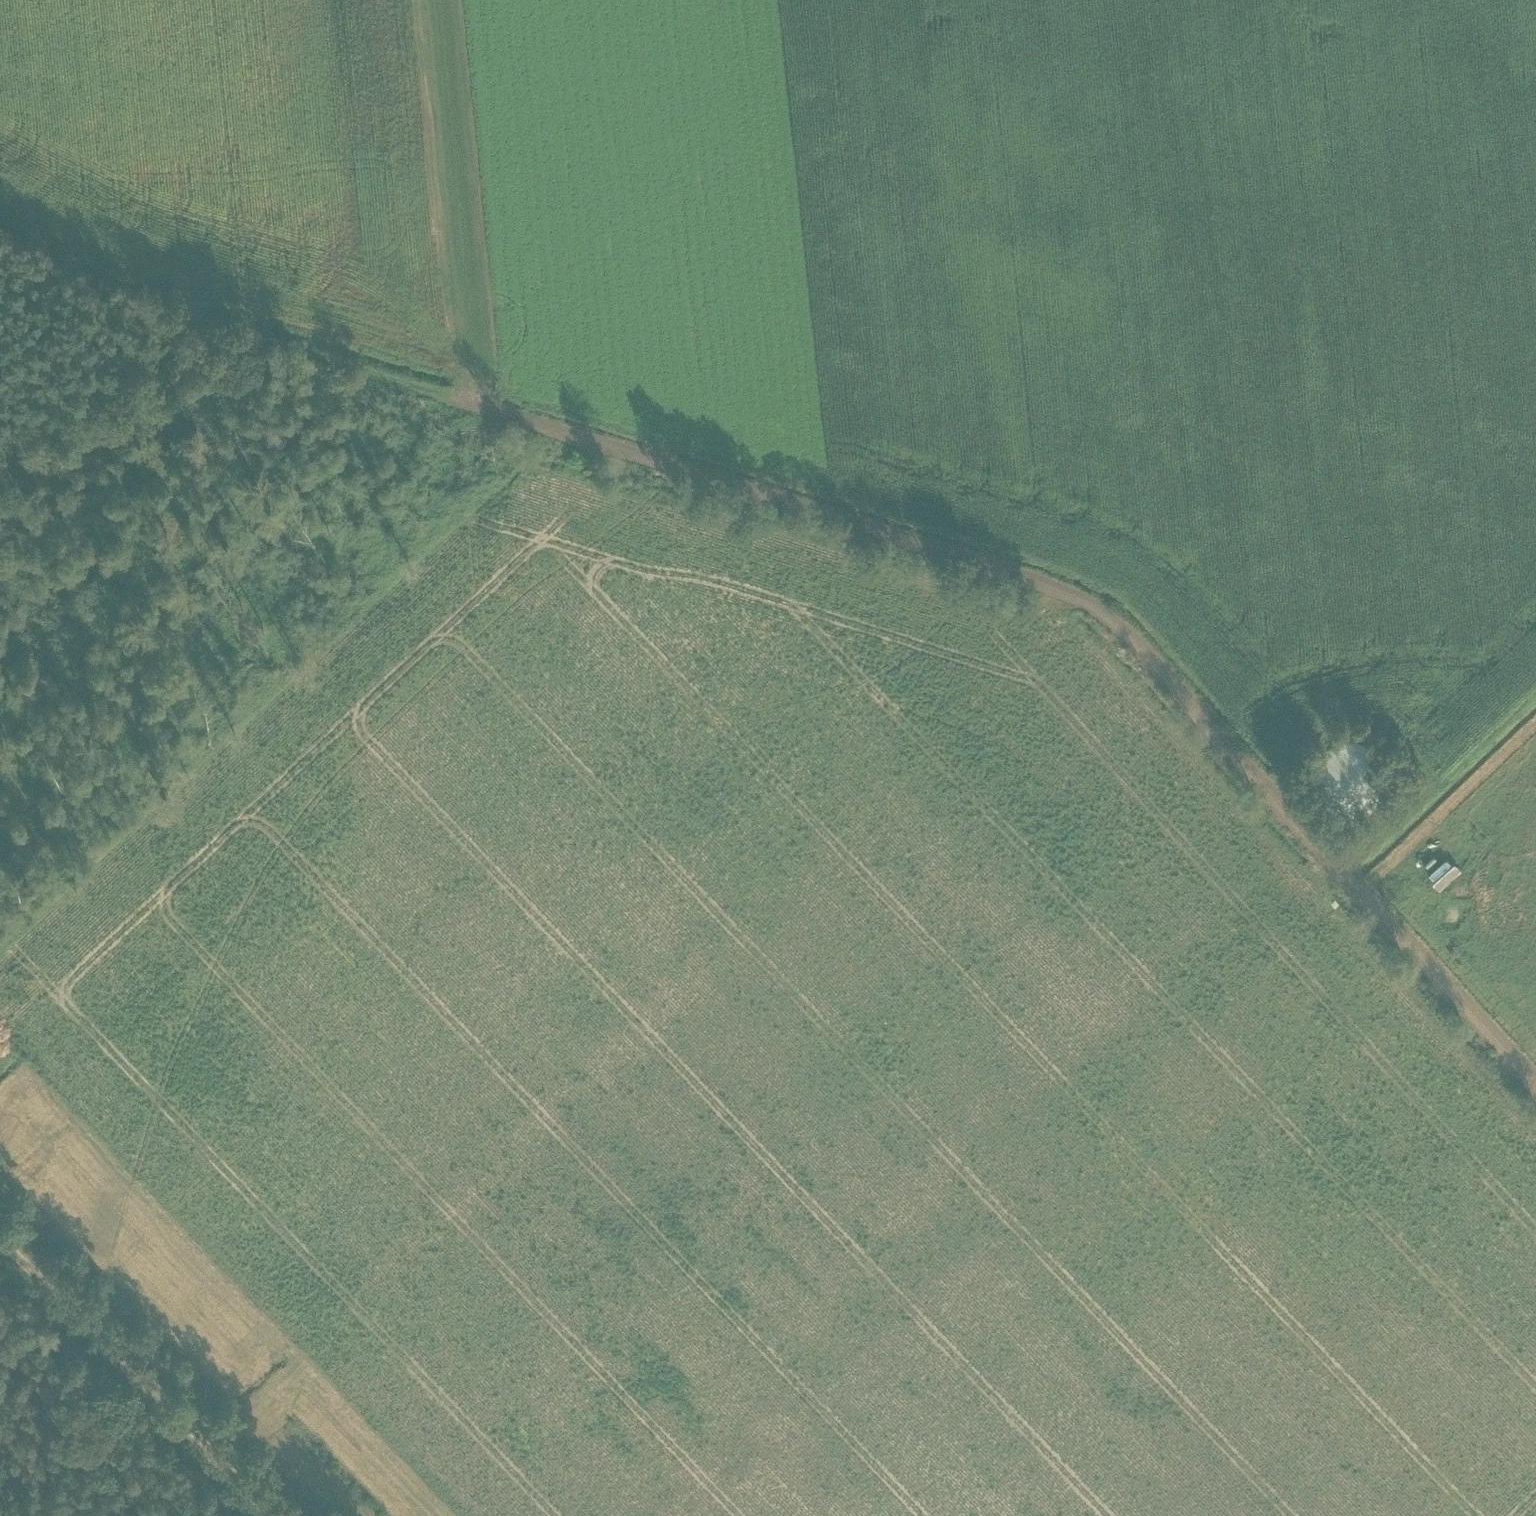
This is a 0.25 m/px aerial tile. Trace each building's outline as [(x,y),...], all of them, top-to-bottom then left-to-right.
[(1449,856),(1426,873),(1438,889),(1461,872),(1449,856)]
